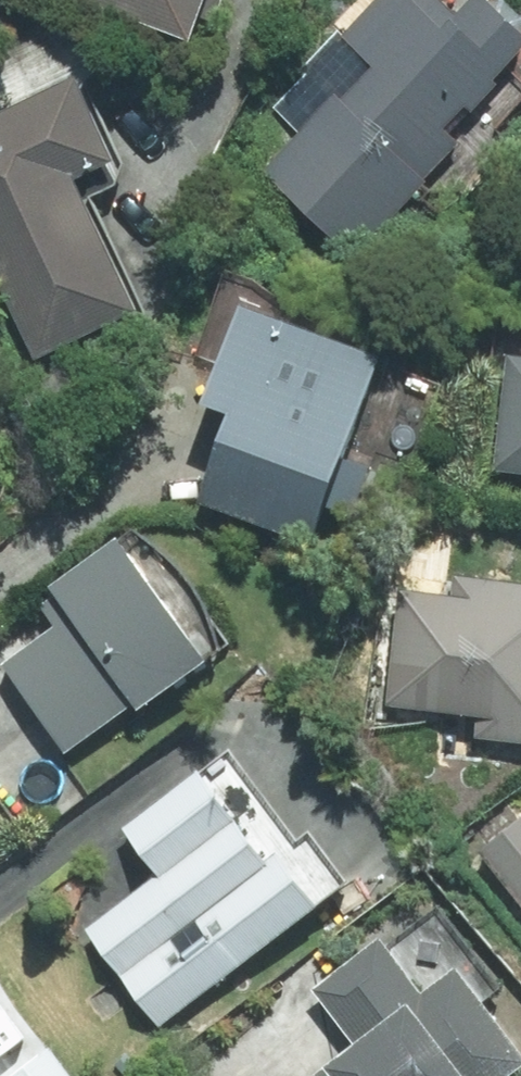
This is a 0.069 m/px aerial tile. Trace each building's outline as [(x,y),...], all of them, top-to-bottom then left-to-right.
[(183,46),(200,0),(53,0),(183,46)] [(345,253),(452,142),(441,132),(485,85),(482,80),(516,45),(469,0),(461,0),(445,17),(428,0),(368,0),(340,29),(371,59),(335,97),(329,90),(256,166),(345,253)] [(129,320),(63,190),(110,165),(69,84),(0,119),(0,279),(43,365),(129,320)] [(354,512),(370,469),(342,459),(378,356),(236,306),(204,393),(231,404),(197,498),(313,539),(327,502),(354,512)] [(512,357),(499,473),(520,475),(520,358),(512,357)] [(195,662),(101,537),(36,585),(46,598),(35,606),(51,627),(0,665),(0,669),(63,753),(128,706),(131,709),(195,662)] [(422,574),(421,592),(394,590),(380,705),(475,715),(474,736),(520,741),(520,586),(422,574)] [(169,1017),(306,908),(265,856),(257,864),(186,774),(132,818),(167,864),(94,921),(169,1017)] [(519,809),(469,850),(520,914),(520,812),(519,809)] [(514,1063),(440,970),(410,994),(368,942),(304,992),(343,1041),(305,1071),(307,1075),(498,1075),(514,1063)] [(0,994),(0,1075),(8,1075),(43,1051),(0,994)]
